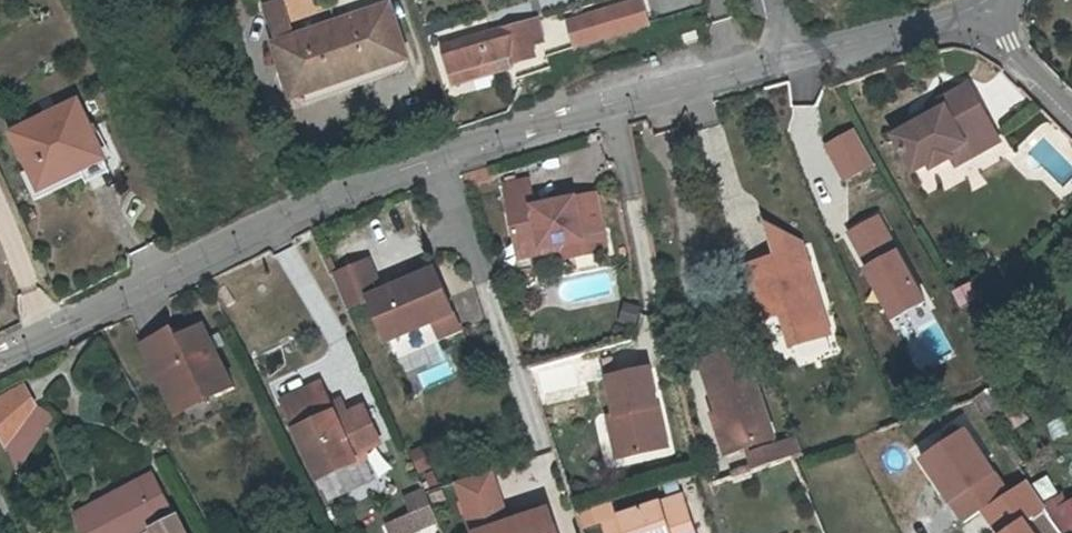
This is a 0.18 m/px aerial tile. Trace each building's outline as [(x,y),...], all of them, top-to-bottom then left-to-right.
[(416,72),(402,18),(332,35),(324,0),(307,0),(276,7),(298,100),(309,98),(416,72)] [(570,20),(577,44),(648,22),(641,0),(635,0),(570,20)] [(456,85),(508,67),(507,65),(527,57),(524,45),(540,40),(533,18),(444,48),(456,85)] [(696,30),(681,35),(685,46),(700,41),(696,30)] [(512,81),(508,67),(456,85),(460,98),(512,81)] [(419,83),(416,72),(309,98),(312,109),(419,83)] [(926,115),(912,123),(893,133),(914,170),(930,161),(932,166),(952,154),(949,150),(964,141),(971,154),(999,138),(991,126),(993,125),(971,86),(942,102),(944,105),(926,115)] [(84,100),(23,126),(47,183),(108,156),(84,100)] [(909,117),(912,123),(926,115),(923,109),(909,117)] [(957,162),(971,154),(964,141),(949,150),(952,154),(957,162)] [(509,213),(533,208),(529,191),(505,196),(509,213)] [(509,213),(516,247),(539,242),(541,250),(560,247),(563,261),(606,252),(595,195),(533,208),(509,213)] [(772,266),(770,257),(747,263),(763,317),(784,310),(795,343),(832,332),(805,241),(769,221),(778,255),(780,263),(772,266)] [(539,242),(516,247),(518,261),(542,256),(541,250),(539,242)] [(778,255),(770,257),(772,266),(780,263),(778,255)] [(367,270),(335,286),(349,319),(371,307),(392,350),(436,328),(456,318),(434,274),(382,301),(367,270)] [(456,318),(436,328),(444,343),(464,333),(456,318)] [(181,345),(149,361),(166,393),(173,389),(190,423),(222,407),(225,416),(244,407),(213,346),(188,359),(181,345)] [(728,412),(738,446),(739,450),(775,439),(747,349),(706,362),(721,414),(728,412)] [(651,400),(655,399),(643,360),(602,373),(614,412),(627,452),(668,440),(658,409),(653,410),(651,400)] [(317,380),(281,396),(313,468),(333,458),(336,464),(363,452),(360,446),(378,439),(363,404),(345,412),(339,397),(327,403),(317,380)] [(173,389),(166,393),(185,436),(225,416),(222,407),(190,423),(173,389)] [(33,405),(19,392),(0,426),(0,429),(15,468),(52,417),(34,404),(33,405)] [(617,455),(627,452),(614,412),(604,415),(617,455)] [(726,449),(738,446),(728,412),(721,414),(716,416),(726,449)] [(953,525),(980,510),(993,532),(1054,532),(1023,478),(1000,491),(962,425),(911,454),(953,525)] [(801,454),(796,438),(776,444),(781,460),(790,457),(801,454)] [(776,444),(749,453),(753,469),(781,460),(776,444)] [(456,493),(469,524),(476,521),(481,532),(503,532),(495,514),(503,511),(490,480),(456,493)] [(173,523),(155,483),(69,522),(74,532),(178,532),(173,523)] [(399,497),(406,512),(381,524),(385,532),(408,532),(434,521),(418,488),(399,497)] [(680,496),(601,523),(605,532),(692,532),(680,496)] [(1055,521),(1063,532),(1071,532),(1071,510),(1055,521)] [(551,515),(506,532),(558,532),(551,515)]
